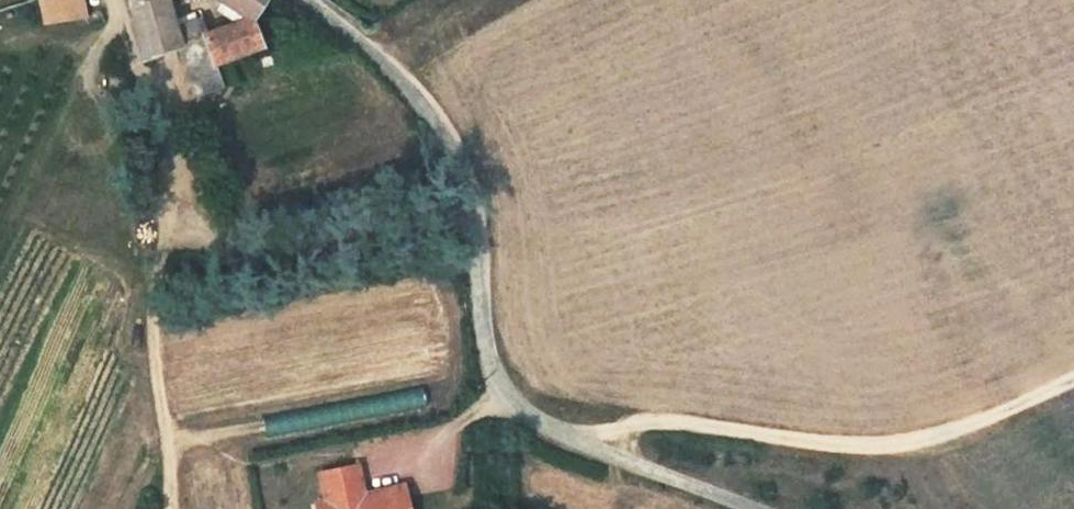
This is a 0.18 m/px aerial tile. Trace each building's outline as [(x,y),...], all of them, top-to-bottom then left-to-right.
[(82,0),(37,0),(42,26),(88,22),(82,0)] [(161,3),(160,0),(124,0),(140,61),(177,48),(161,3)] [(249,23),(266,0),(212,0),(249,23)] [(259,50),(249,23),(177,48),(194,99),(221,89),(213,66),(259,50)] [(411,491),(373,499),(367,468),(320,476),(325,504),(317,506),(317,508),(415,508),(411,491)]
